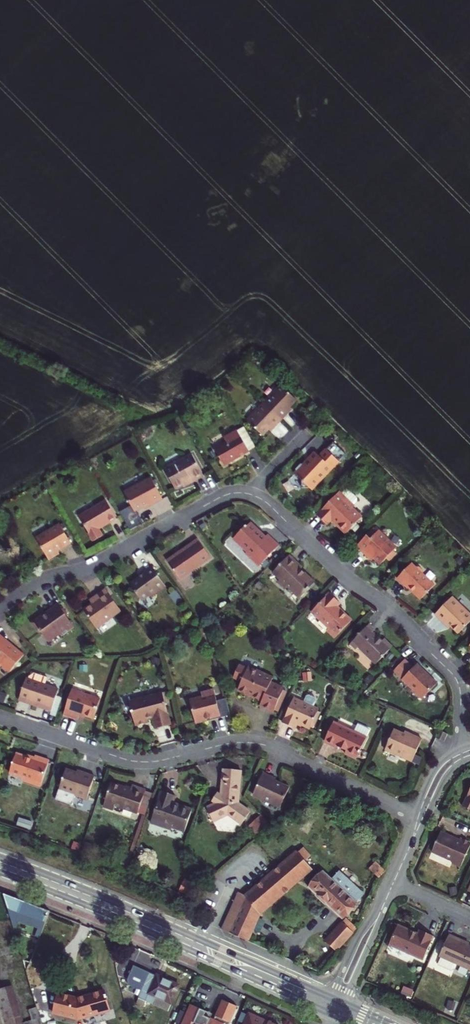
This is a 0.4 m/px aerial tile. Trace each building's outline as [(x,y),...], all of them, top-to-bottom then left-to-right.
[(285,387),(267,406),(285,423),(292,416),(290,414),(301,403),(285,387)] [(285,423),(267,406),(251,422),(266,439),(277,428),(278,430),(285,423)] [(247,430),(241,433),(252,454),(259,450),(247,430)] [(226,467),(252,454),(241,433),(228,440),(230,444),(217,451),(226,467)] [(316,451),(310,458),(311,460),(308,463),(302,463),(297,468),(297,471),(296,473),(303,480),(303,487),(310,487),(312,490),(347,454),(335,442),(321,456),(316,451)] [(184,485),(195,479),(197,481),(205,477),(193,456),(166,470),(176,489),(184,485)] [(138,511),(152,503),(153,505),(165,499),(153,477),(126,492),(133,505),(121,512),(132,530),(145,523),(138,511)] [(197,481),(195,479),(184,485),(185,487),(197,481)] [(332,520),(346,534),(362,517),(353,508),(358,502),(358,499),(350,491),(347,491),(343,494),(340,491),(317,515),(327,525),(332,520)] [(107,501),(80,517),(94,541),(103,536),(99,530),(118,519),(107,501)] [(234,538),(248,551),(247,553),(260,566),(280,544),(269,533),(265,537),(261,533),(260,530),(251,521),(248,525),(247,524),(234,538)] [(61,525),(38,539),(50,560),(61,554),(59,551),(72,544),(61,525)] [(379,531),(375,527),(368,535),(371,538),(379,531)] [(375,558),(381,564),(396,547),(379,531),(371,538),(368,535),(358,546),(369,557),(371,555),(375,558)] [(199,538),(180,551),(182,554),(170,562),(182,579),(212,557),(199,538)] [(289,586),(301,597),(316,582),(301,568),(302,566),(290,554),(274,571),(281,578),(279,581),(285,586),(287,587),(289,586)] [(433,587),(423,576),(423,573),(418,568),(415,569),(410,565),(398,578),(408,588),(410,586),(414,591),(413,592),(421,600),(433,587)] [(143,600),(151,594),(154,595),(168,586),(154,566),(144,573),(146,575),(132,584),(143,600)] [(99,628),(123,611),(109,590),(97,598),(100,601),(95,604),(86,610),(99,628)] [(344,613),(339,609),(339,606),(338,605),(341,602),(330,592),(312,611),(331,629),(329,631),(336,637),(352,620),(346,613),(344,613)] [(453,597),(436,615),(445,624),(446,622),(458,634),(469,622),(469,613),(453,597)] [(49,639),(60,631),(63,636),(77,627),(61,604),(34,622),(41,632),(43,630),(49,639)] [(359,646),(377,663),(393,646),(385,638),(383,640),(373,631),(376,629),(370,623),(351,642),(357,648),(359,646)] [(4,664),(12,671),(26,654),(8,640),(7,641),(0,636),(0,666),(1,667),(4,664)] [(401,655),(393,663),(397,667),(405,659),(401,655)] [(429,676),(416,663),(414,666),(406,658),(405,659),(397,667),(394,670),(411,687),(414,687),(424,697),(438,682),(432,676),(429,676)] [(239,691),(263,702),(261,706),(275,712),(275,711),(277,706),(281,708),(287,693),(284,692),(285,689),(272,684),(274,679),(249,668),(249,669),(240,666),(235,678),(243,682),(239,691)] [(27,678),(21,697),(35,702),(34,705),(52,712),(58,696),(60,689),(46,685),(48,677),(34,673),(29,679),(27,678)] [(73,689),(65,715),(79,720),(81,714),(95,719),(101,699),(73,689)] [(198,723),(210,720),(209,719),(222,716),(222,717),(233,714),(228,698),(219,701),(216,689),(203,692),(205,696),(192,700),(198,723)] [(165,693),(131,701),(137,725),(150,722),(149,719),(156,718),(158,729),(173,725),(165,693)] [(299,723),(311,729),(320,709),(315,707),(318,701),(317,698),(310,695),(308,696),(305,702),(295,698),(284,723),(297,729),(299,723)] [(63,698),(58,696),(52,712),(51,715),(57,717),(63,698)] [(20,700),(34,705),(35,702),(21,697),(20,700)] [(326,741),(348,750),(346,754),(358,759),(368,738),(367,737),(370,729),(359,724),(355,732),(335,722),(326,741)] [(411,736),(395,729),(386,749),(414,761),(423,739),(412,734),(411,736)] [(440,729),(437,737),(445,741),(448,733),(440,729)] [(24,781),(42,787),(51,761),(36,756),(35,760),(18,754),(11,773),(25,778),(24,781)] [(84,774),(68,768),(60,790),(89,799),(96,776),(85,772),(84,774)] [(241,805),(244,772),(226,771),(224,797),(218,805),(209,809),(215,823),(231,816),(245,826),(254,814),(241,805)] [(265,773),(255,795),(282,808),(291,787),(277,781),(278,778),(265,773)] [(132,789),(112,783),(104,806),(115,809),(116,805),(139,813),(139,812),(147,790),(133,785),(132,789)] [(147,790),(139,812),(147,815),(154,793),(147,790)] [(152,823),(172,830),(173,828),(185,832),(193,809),(174,802),(177,796),(162,791),(152,823)] [(224,797),(220,794),(214,802),(218,805),(224,797)] [(254,823),(255,825),(263,818),(271,828),(273,826),(263,815),(254,823)] [(255,825),(264,834),(271,828),(263,818),(255,825)] [(453,861),(452,863),(460,867),(469,845),(469,842),(460,838),(459,841),(454,839),(453,836),(441,831),(432,852),(453,861)] [(222,929),(248,940),(260,912),(316,863),(303,848),(246,896),(238,892),(222,929)] [(326,869),(310,885),(343,917),(362,897),(354,890),(356,888),(339,872),(334,877),(326,869)] [(341,870),(339,872),(356,888),(354,890),(362,897),(365,894),(341,870)] [(43,933),(50,911),(5,893),(14,926),(18,927),(21,919),(30,922),(29,928),(43,933)] [(357,928),(346,918),(325,941),(337,951),(357,928)] [(29,928),(30,922),(21,919),(18,927),(42,936),(43,933),(29,928)] [(418,933),(399,924),(390,944),(424,959),(434,936),(420,929),(418,933)] [(449,936),(469,945),(469,943),(469,942),(450,933),(449,936)] [(469,969),(469,945),(449,936),(447,941),(441,954),(440,955),(441,956),(437,964),(453,971),(457,968),(459,964),(469,969)] [(441,954),(447,941),(444,939),(438,953),(441,954)] [(160,975),(136,965),(130,979),(132,984),(143,990),(140,998),(147,1001),(152,992),(173,1001),(181,984),(160,975)] [(17,1023),(44,1023),(42,1016),(25,1022),(13,985),(6,988),(17,1023)] [(0,989),(0,1023),(17,1023),(6,988),(0,989)] [(78,998),(58,993),(53,1013),(78,1019),(110,1010),(104,990),(78,998)] [(190,1004),(182,1023),(227,1023),(228,1022),(230,1023),(237,1006),(222,1000),(214,1020),(211,1018),(205,1016),(207,1011),(190,1004)] [(244,1023),(276,1023),(249,1012),(244,1023)]
